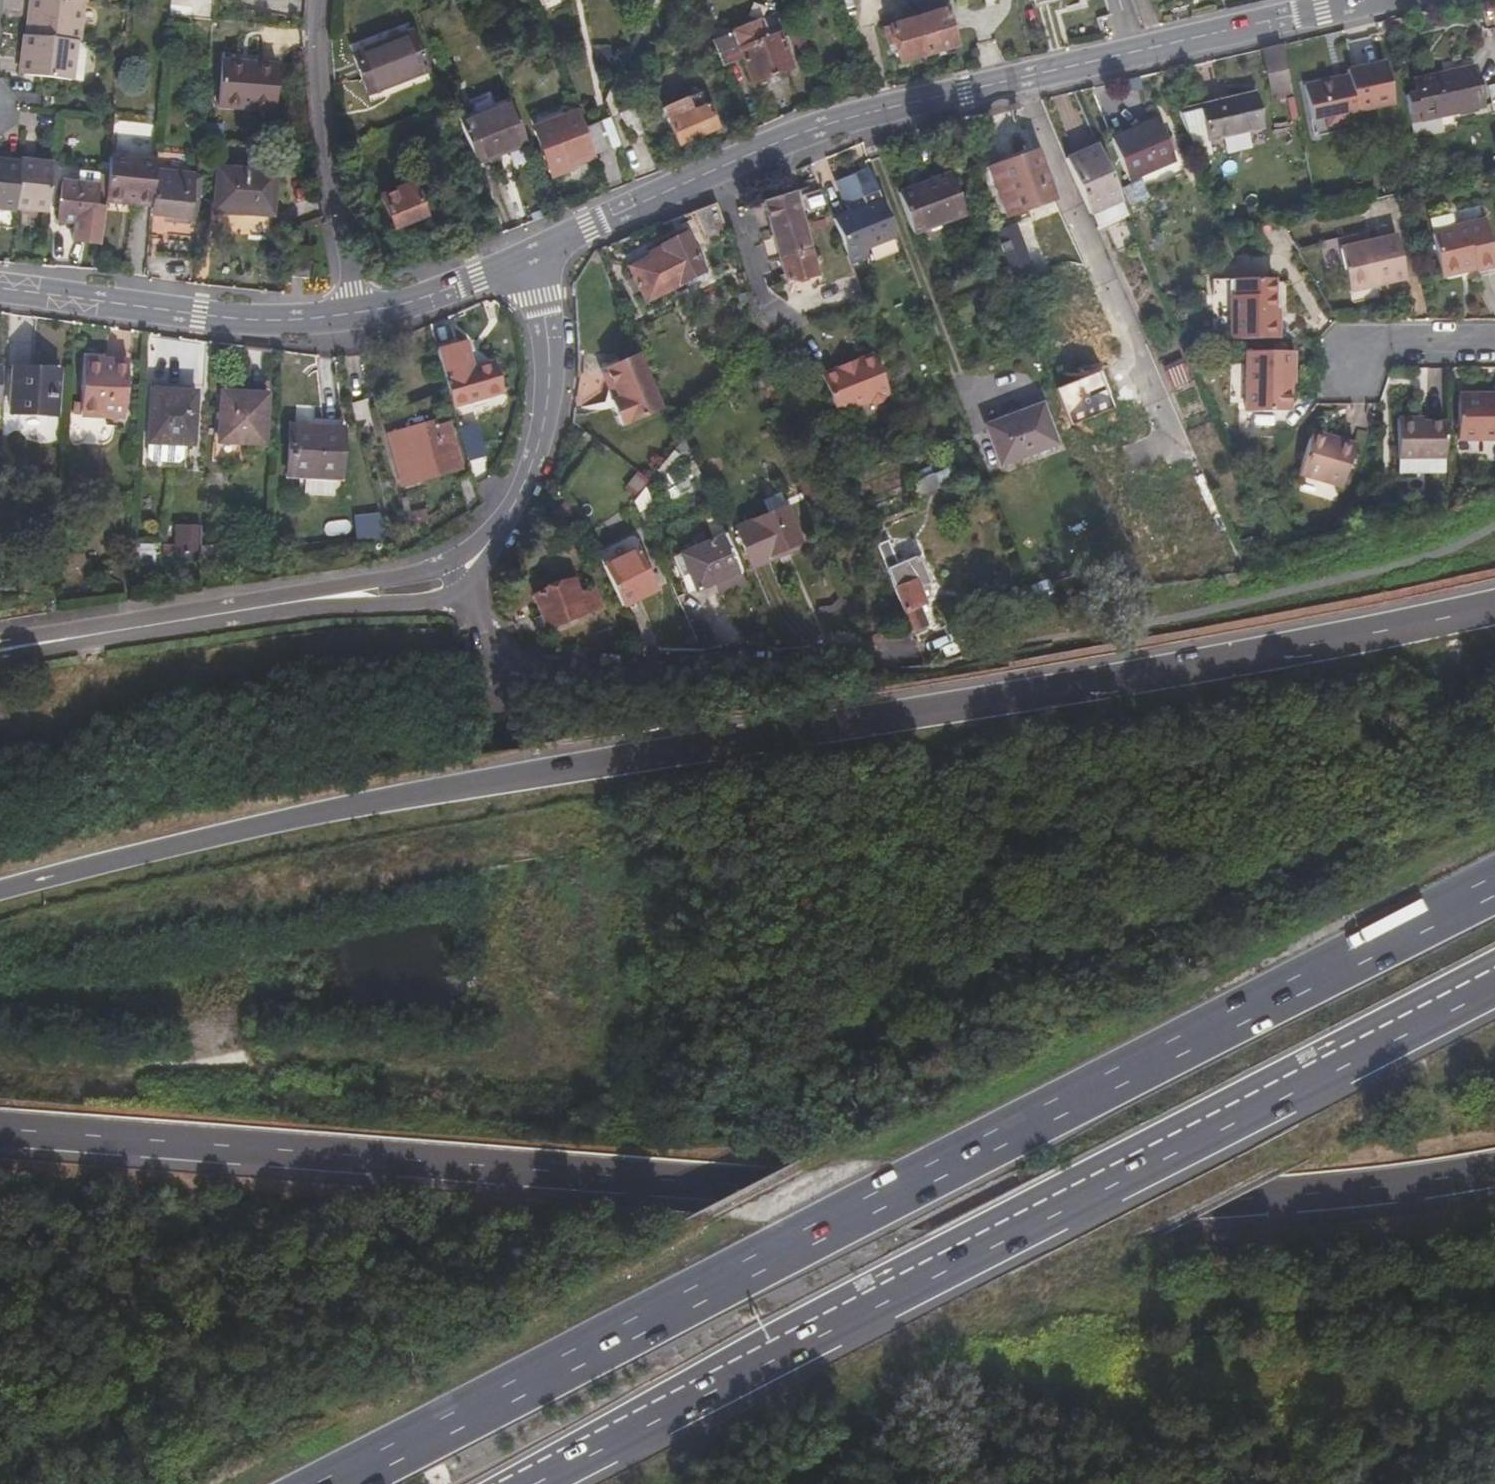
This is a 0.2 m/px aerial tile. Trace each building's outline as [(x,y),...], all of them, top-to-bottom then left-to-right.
[(66,42),(70,3),(48,0),(29,0),(28,37),(66,42)] [(959,43),(946,0),(922,0),(926,10),(885,21),(890,46),(895,45),(900,58),(935,49),(937,55),(955,51),(954,45),(959,43)] [(66,42),(72,43),(76,43),(80,5),(70,3),(66,42)] [(369,92),(426,71),(406,19),(349,41),(369,92)] [(764,20),(717,40),(719,46),(725,62),(745,54),(758,83),(795,69),(779,30),(768,33),(764,20)] [(19,76),(62,81),(66,42),(28,37),(25,36),(23,61),(20,61),(19,76)] [(66,42),(62,81),(68,82),(72,43),(66,42)] [(1262,58),(1263,64),(1285,60),(1283,50),(1262,58)] [(221,106),(270,111),(274,63),(225,58),(221,106)] [(1285,60),(1263,64),(1271,98),(1293,93),(1285,60)] [(1312,114),(1327,112),(1339,109),(1341,118),(1360,114),(1358,107),(1394,97),(1385,61),(1348,70),(1349,75),(1305,85),(1312,114)] [(1405,89),(1415,133),(1445,126),(1441,109),(1480,100),(1472,64),(1414,76),(1417,86),(1405,89)] [(1494,105),(1494,77),(1487,78),(1493,106),(1494,105)] [(682,139),(721,125),(707,88),(668,102),(682,139)] [(1249,90),(1173,107),(1191,154),(1207,151),(1205,137),(1258,125),(1249,90)] [(646,131),(635,101),(623,107),(634,136),(646,131)] [(578,112),(575,103),(532,120),(536,128),(578,112)] [(514,104),(463,122),(479,164),(530,143),(514,104)] [(623,107),(614,113),(625,142),(634,136),(623,107)] [(1339,109),(1327,112),(1330,122),(1341,118),(1339,109)] [(568,167),(595,157),(584,128),(578,112),(536,128),(555,178),(569,173),(568,167)] [(625,142),(614,113),(599,122),(610,151),(625,142)] [(1130,174),(1166,160),(1175,156),(1158,115),(1113,132),(1130,174)] [(584,128),(595,157),(610,151),(599,122),(584,128)] [(208,138),(224,139),(224,126),(209,124),(208,138)] [(1084,188),(1091,205),(1123,193),(1100,136),(1067,148),(1084,188)] [(994,165),(997,170),(1034,154),(1031,148),(994,165)] [(997,170),(1016,214),(1059,199),(1041,152),(1034,154),(997,170)] [(1172,175),(1166,160),(1130,174),(1132,179),(1131,179),(1137,194),(1153,188),(1151,184),(1172,175)] [(156,173),(157,168),(111,163),(106,209),(152,213),(156,173)] [(15,212),(48,216),(53,170),(20,165),(19,169),(15,212)] [(15,212),(19,169),(0,167),(0,214),(14,215),(15,212)] [(900,189),(916,230),(967,211),(951,170),(900,189)] [(218,234),(276,239),(281,177),(224,171),(218,234)] [(869,253),(904,242),(877,172),(861,179),(860,177),(844,184),(856,216),(837,224),(855,268),(872,262),(869,253)] [(171,225),(202,228),(205,178),(156,173),(152,213),(152,217),(171,218),(171,225)] [(394,221),(425,209),(413,177),(382,189),(394,221)] [(62,193),(58,229),(76,231),(74,248),(102,251),(103,233),(105,215),(97,214),(100,186),(96,185),(77,184),(77,194),(62,193)] [(820,276),(798,196),(766,202),(791,285),(820,276)] [(1455,208),(1455,218),(1484,217),(1483,207),(1455,208)] [(735,240),(723,212),(694,217),(710,251),(735,240)] [(1453,212),(1430,218),(1434,232),(1456,227),(1453,212)] [(1494,264),(1494,254),(1488,219),(1456,227),(1434,232),(1444,276),(1494,264)] [(998,238),(1013,275),(1036,266),(1020,229),(998,238)] [(649,298),(709,273),(691,232),(654,248),(657,255),(635,264),(649,298)] [(1344,249),(1352,286),(1378,280),(1379,286),(1410,279),(1398,235),(1344,249)] [(753,292),(748,271),(741,273),(747,293),(753,292)] [(1378,280),(1352,286),(1353,292),(1379,286),(1378,280)] [(1280,338),(1279,320),(1272,320),(1272,311),(1276,311),(1275,281),(1238,281),(1238,299),(1232,299),(1232,339),(1280,338)] [(459,340),(436,346),(453,403),(497,390),(489,359),(467,364),(459,340)] [(1297,350),(1248,350),(1248,411),(1294,410),(1294,386),(1290,386),(1290,375),(1297,375),(1297,350)] [(83,410),(129,413),(132,358),(86,354),(83,410)] [(673,409),(648,354),(613,369),(628,398),(621,401),(632,426),(673,409)] [(843,377),(841,372),(826,378),(843,418),(875,405),(881,407),(887,405),(891,399),(888,393),(892,391),(879,357),(863,364),(864,369),(843,377)] [(863,364),(841,372),(843,377),(864,369),(863,364)] [(12,411),(57,414),(59,371),(15,366),(12,411)] [(1179,388),(1195,382),(1189,367),(1173,374),(1179,388)] [(154,386),(198,389),(199,381),(155,377),(154,386)] [(224,431),(270,434),(271,388),(227,385),(224,431)] [(196,440),(198,389),(154,386),(151,437),(196,440)] [(1494,441),(1494,396),(1461,396),(1461,441),(1494,441)] [(1006,464),(1060,443),(1044,404),(990,425),(1006,464)] [(392,435),(435,423),(432,414),(389,425),(392,435)] [(314,471),(343,472),(346,420),(296,418),(293,470),(314,471)] [(1450,459),(1449,426),(1426,426),(1425,422),(1401,423),(1401,472),(1445,471),(1444,460),(1450,459)] [(392,435),(406,485),(462,469),(450,425),(436,428),(435,423),(392,435)] [(469,456),(482,452),(474,425),(461,428),(469,456)] [(1314,430),(1312,438),(1328,442),(1329,435),(1314,430)] [(1312,438),(1302,474),(1347,487),(1359,443),(1329,435),(1328,442),(1312,438)] [(344,489),(343,472),(314,471),(314,488),(344,489)] [(925,501),(946,493),(941,481),(920,489),(925,501)] [(388,520),(391,532),(411,527),(407,514),(388,520)] [(812,549),(798,515),(747,534),(763,573),(782,566),(780,560),(812,549)] [(201,547),(200,523),(177,523),(177,547),(201,547)] [(749,579),(734,538),(690,556),(706,595),(749,579)] [(916,641),(935,634),(928,617),(932,615),(922,588),(933,583),(922,555),(900,562),(890,538),(878,542),(916,641)] [(607,571),(628,609),(658,593),(653,581),(657,578),(646,553),(607,571)] [(581,597),(577,583),(535,596),(542,619),(535,622),(538,634),(609,613),(601,592),(581,597)] [(1034,593),(1038,604),(1058,597),(1054,585),(1034,593)] [(968,620),(988,612),(986,607),(966,615),(968,620)] [(968,620),(969,623),(989,616),(988,612),(968,620)]
